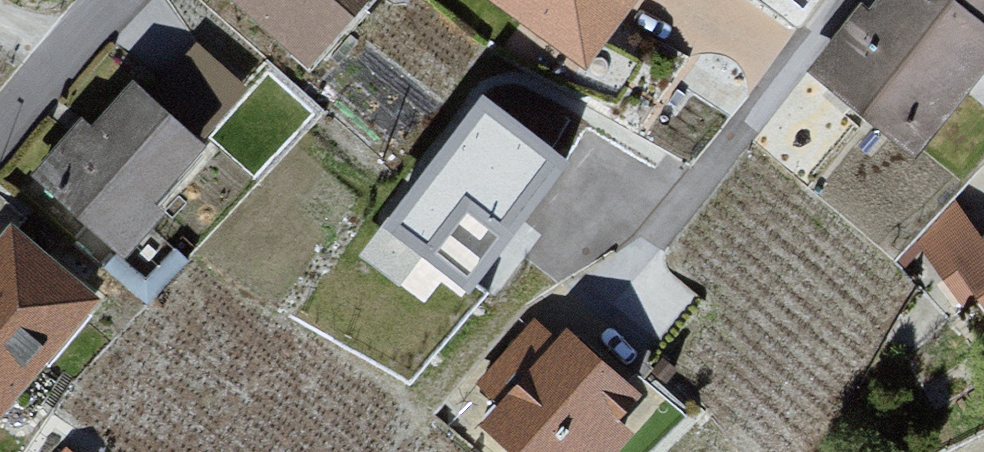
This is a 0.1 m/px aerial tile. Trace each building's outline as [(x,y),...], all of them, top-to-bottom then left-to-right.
[(229,3),(307,76),(379,0),(232,0),(229,3)] [(585,77),(639,0),(475,0),(585,77)] [(816,85),(918,164),(983,79),(983,0),(882,0),(816,85)] [(77,132),(32,185),(121,260),(152,224),(136,211),(233,97),(192,62),(145,117),(122,98),(90,135),(77,132)] [(479,94),(371,246),(466,313),(574,161),(479,94)] [(983,241),(962,212),(913,249),(971,326),(983,316),(983,240),(983,241)] [(0,238),(0,410),(90,300),(5,231),(0,238)] [(454,425),(485,451),(624,451),(650,422),(539,327),(454,425)] [(56,451),(86,451),(68,438),(56,451)]
